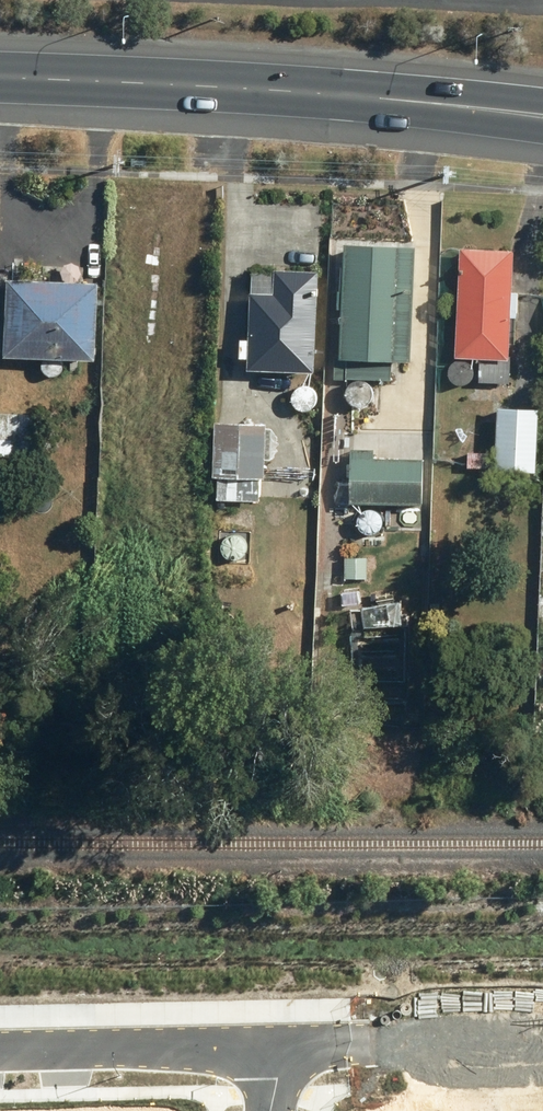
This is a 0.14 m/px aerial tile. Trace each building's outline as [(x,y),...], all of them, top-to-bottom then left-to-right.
[(330,355),(329,380),(386,383),(387,364),(406,365),(411,247),(338,244),(333,356),(330,355)] [(454,249),(449,360),(475,361),(474,383),(505,385),(507,361),(504,360),(505,320),(511,320),(513,294),(507,294),(509,251),(454,249)] [(233,359),(242,360),(241,372),(308,375),(313,272),(268,270),(268,274),(247,273),(246,295),(245,295),(243,340),(234,340),(233,359)] [(0,280),(0,289),(0,360),(89,362),(92,283),(0,280)] [(462,470),(489,471),(489,473),(531,474),(533,410),(492,408),(490,454),(463,453),(462,470)] [(36,463),(39,416),(0,413),(0,460),(36,463)] [(210,423),(208,479),(211,479),(211,501),(255,503),(255,480),(260,481),(262,424),(210,423)] [(344,505),(417,506),(418,461),(368,460),(368,450),(345,450),(344,505)] [(396,602),(382,604),(384,626),(399,625),(396,602)] [(359,607),(346,609),(348,620),(360,618),(359,607)]
